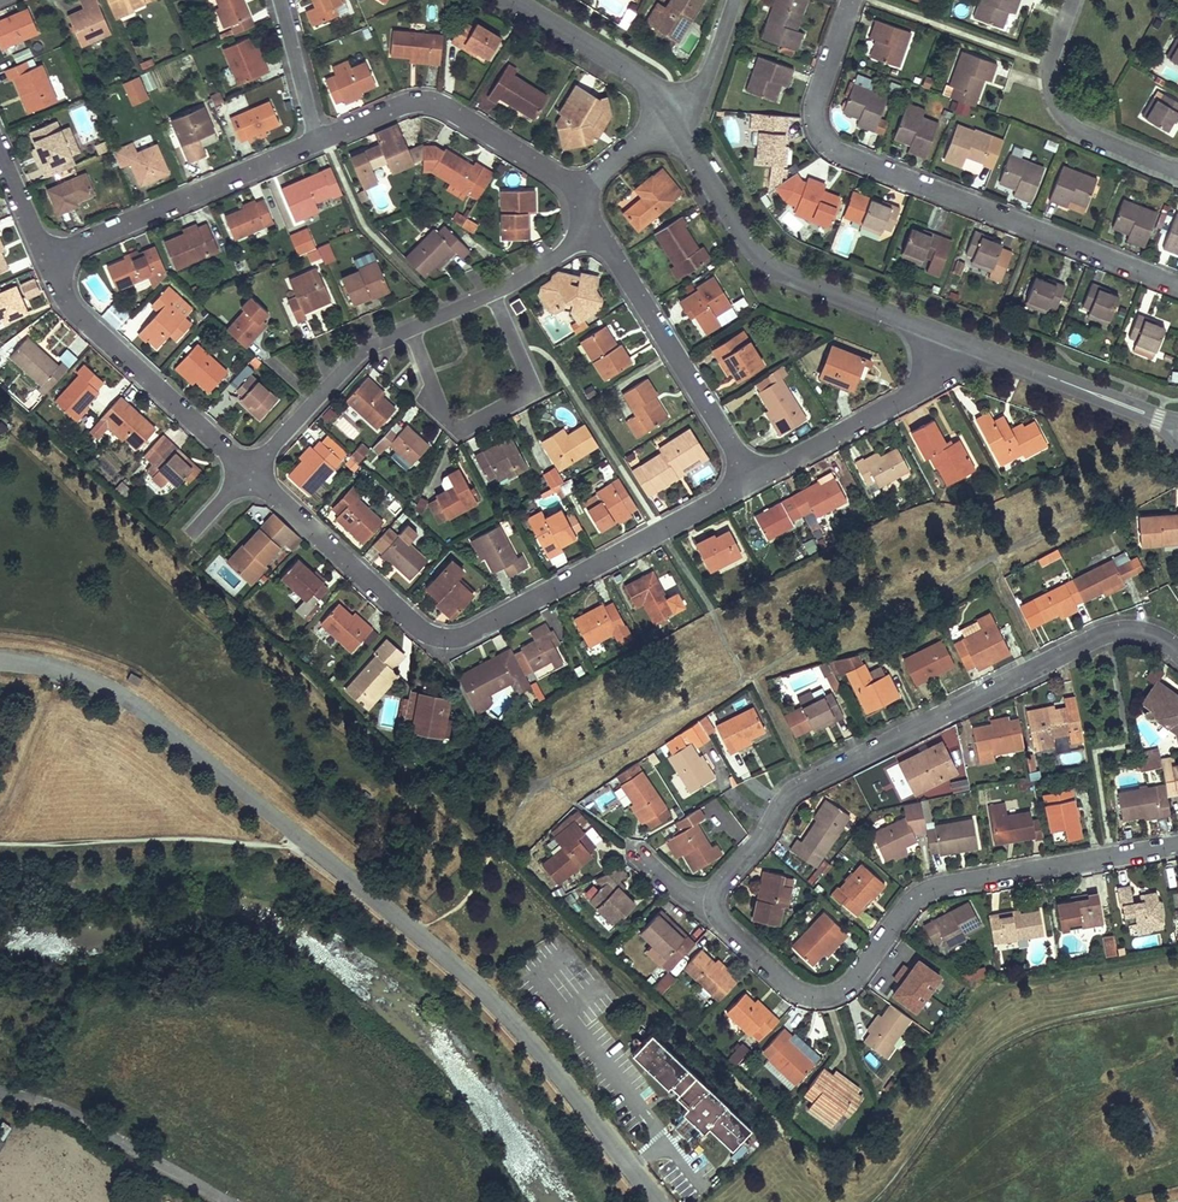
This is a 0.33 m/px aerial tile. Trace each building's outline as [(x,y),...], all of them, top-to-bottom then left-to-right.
[(110,34),(97,5),(99,4),(97,0),(82,0),(79,1),(83,12),(68,19),(80,48),(110,34)] [(153,0),(107,0),(114,17),(132,9),(153,0)] [(241,0),(216,0),(219,8),(226,28),(231,26),(235,36),(253,29),(241,0)] [(315,7),(307,11),(312,27),(339,16),(335,8),(344,3),(343,0),(312,0),(315,7)] [(705,0),(673,0),(668,8),(661,3),(647,23),(656,29),(659,24),(677,34),(689,15),(693,18),(705,0)] [(800,0),(775,0),(767,23),(770,24),(765,39),(784,45),(796,50),(802,33),(797,31),(795,30),(801,12),(797,11),(800,0)] [(797,11),(801,12),(804,13),(808,0),(800,0),(797,11)] [(986,1),(985,0),(983,0),(976,18),(1003,28),(1009,11),(1012,13),(1018,15),(1024,0),(986,0),(986,1)] [(347,12),(344,3),(335,8),(339,16),(347,12)] [(226,28),(219,8),(215,10),(222,29),(226,28)] [(134,13),(132,9),(114,17),(116,22),(134,13)] [(27,10),(0,23),(0,50),(37,34),(27,10)] [(1009,11),(1003,28),(1006,30),(1012,13),(1009,11)] [(804,13),(801,12),(795,30),(797,31),(804,13)] [(679,42),(693,18),(689,15),(677,34),(659,24),(656,29),(679,42)] [(879,41),(873,58),(900,67),(907,49),(902,47),(908,31),(877,20),(871,38),(877,40),(879,41)] [(475,28),(463,22),(451,43),(463,50),(465,46),(476,53),(488,60),(501,39),(477,24),(475,28)] [(770,24),(767,23),(762,38),(765,39),(770,24)] [(907,49),(912,33),(908,31),(902,47),(907,49)] [(443,37),(393,33),(390,58),(410,60),(429,62),(429,65),(440,66),(443,37)] [(250,39),(224,51),(239,86),(268,74),(265,66),(262,67),(255,50),(250,39)] [(1165,57),(1168,59),(1177,43),(1177,41),(1175,39),(1165,57)] [(877,40),(871,57),(873,58),(879,41),(877,40)] [(1168,59),(1177,65),(1177,43),(1168,59)] [(796,50),(784,45),(782,52),(794,56),(796,50)] [(476,53),(465,46),(463,50),(474,57),(476,53)] [(15,60),(31,56),(29,48),(13,53),(15,60)] [(265,66),(258,48),(255,50),(262,67),(265,66)] [(961,69),(967,53),(963,52),(958,68),(961,69)] [(992,82),(998,65),(967,53),(961,69),(958,68),(951,86),(955,87),(951,98),(960,102),(971,106),(973,107),(984,79),(987,80),(992,82)] [(755,73),(761,57),(758,56),(752,72),(755,73)] [(752,72),(745,91),(773,101),(780,83),(786,86),(793,69),(761,57),(755,73),(752,72)] [(31,113),(56,104),(40,67),(29,71),(25,63),(5,72),(8,82),(13,80),(19,97),(24,95),(31,113)] [(376,87),(366,64),(325,81),(335,104),(342,101),(360,93),(376,87)] [(509,65),(490,96),(499,101),(502,97),(535,118),(549,96),(515,75),(518,70),(509,65)] [(141,74),(147,91),(156,88),(150,71),(141,74)] [(139,75),(121,83),(131,106),(149,99),(139,75)] [(875,83),(857,75),(844,110),(860,117),(859,120),(856,127),(883,137),(888,123),(878,120),(886,101),(871,95),(872,91),(875,83)] [(977,108),(987,80),(984,79),(973,107),(977,108)] [(780,83),(773,101),(775,102),(782,85),(780,83)] [(562,122),(563,128),(564,133),(570,133),(572,142),(597,140),(600,136),(598,132),(602,126),(605,128),(614,115),(605,98),(601,101),(596,103),(589,99),(592,95),(578,86),(568,102),(575,106),(569,116),(569,121),(562,122)] [(871,95),(886,101),(887,97),(872,91),(871,95)] [(362,98),(360,93),(342,101),(345,107),(362,98)] [(1144,118),(1166,131),(1171,123),(1177,114),(1177,115),(1177,104),(1162,94),(1158,102),(1155,100),(1144,118)] [(31,113),(24,95),(19,97),(26,115),(31,113)] [(224,104),(220,95),(210,100),(214,108),(224,104)] [(596,103),(601,101),(592,95),(589,99),(596,103)] [(1144,118),(1155,100),(1152,98),(1141,116),(1144,118)] [(575,106),(568,102),(562,112),(564,113),(569,116),(575,106)] [(971,106),(960,102),(957,111),(967,115),(971,106)] [(279,126),(270,104),(229,121),(238,144),(247,140),(264,132),(279,126)] [(926,112),(908,104),(905,111),(923,119),(926,112)] [(214,133),(203,108),(171,123),(176,135),(179,133),(185,147),(182,148),(189,165),(206,158),(198,141),(214,133)] [(860,117),(844,110),(842,114),(859,120),(860,117)] [(895,137),(911,144),(910,146),(908,152),(925,159),(938,128),(922,121),(923,119),(905,111),(895,137)] [(752,148),(758,149),(757,165),(767,166),(764,197),(772,191),(784,182),(786,167),(788,148),(785,147),(788,118),(762,115),(760,137),(757,136),(753,136),(752,148)] [(922,121),(938,128),(939,125),(923,119),(922,121)] [(63,143),(55,123),(31,134),(38,153),(35,155),(45,178),(73,167),(72,164),(63,143)] [(423,145),(409,151),(397,123),(375,133),(380,145),(351,157),(363,185),(376,179),(372,169),(387,162),(392,172),(423,159),(423,145)] [(973,131),(958,125),(957,128),(972,134),(973,131)] [(965,157),(982,164),(994,168),(1003,143),(973,131),(972,134),(957,128),(944,160),(962,166),(965,157)] [(266,138),(264,132),(247,140),(249,145),(266,138)] [(185,147),(179,133),(176,135),(182,148),(185,147)] [(564,133),(565,143),(572,142),(570,133),(564,133)] [(911,144),(895,137),(894,139),(910,146),(911,144)] [(81,160),(72,140),(63,143),(72,164),(81,160)] [(137,155),(133,144),(112,153),(120,170),(131,166),(139,186),(143,185),(144,187),(159,181),(157,178),(168,173),(163,161),(161,162),(156,147),(137,155)] [(474,165),(444,148),(443,150),(435,146),(423,145),(423,170),(432,170),(431,171),(450,182),(468,193),(478,198),(494,172),(475,162),(474,165)] [(1001,181),(1016,187),(1016,189),(1013,197),(1031,204),(1044,171),(1028,165),(1029,161),(1011,154),(1001,181)] [(965,157),(962,166),(979,173),(982,164),(965,157)] [(1028,165),(1044,171),(1045,167),(1029,161),(1028,165)] [(684,192),(663,168),(637,189),(643,198),(625,212),(638,229),(684,192)] [(311,199),(327,192),(330,198),(339,194),(328,169),(278,190),(292,221),(316,211),(314,205),(311,199)] [(1071,200),(1088,206),(1098,181),(1080,174),(1080,176),(1064,169),(1051,202),(1068,209),(1071,200)] [(810,223),(828,230),(839,203),(821,196),(823,192),(825,187),(809,181),(807,185),(802,184),(796,174),(784,182),(772,191),(783,207),(797,212),(797,213),(812,219),(810,223)] [(93,196),(85,177),(47,192),(57,216),(75,209),(73,205),(76,203),(93,196)] [(378,183),(376,179),(363,185),(364,188),(378,183)] [(1016,187),(1001,181),(1000,183),(1016,189),(1016,187)] [(468,193),(450,182),(446,188),(465,198),(468,193)] [(533,189),(501,190),(501,202),(506,202),(506,212),(501,212),(501,239),(524,239),(523,212),(533,211),(533,189)] [(327,192),(311,199),(314,205),(330,198),(327,192)] [(821,196),(839,203),(840,199),(823,192),(821,196)] [(371,209),(364,193),(358,196),(365,212),(371,209)] [(880,205),(852,194),(844,214),(864,222),(883,230),(890,233),(900,209),(892,206),(891,210),(880,205)] [(253,200),(239,206),(241,211),(254,205),(253,200)] [(1088,206),(1071,200),(1068,209),(1084,215),(1088,206)] [(1114,226),(1131,233),(1130,236),(1128,242),(1144,249),(1157,217),(1142,211),(1143,208),(1125,200),(1114,226)] [(892,206),(882,201),(880,205),(891,210),(892,206)] [(233,241),(272,224),(263,202),(254,205),(241,211),(223,218),(233,241)] [(1142,211),(1157,217),(1158,214),(1143,208),(1142,211)] [(797,213),(795,217),(810,223),(812,219),(797,213)] [(466,218),(460,214),(455,222),(461,225),(466,218)] [(1177,217),(1163,249),(1177,256),(1177,217)] [(478,225),(466,218),(461,225),(474,233),(478,225)] [(684,276),(709,260),(702,249),(698,252),(683,228),(685,227),(680,219),(655,235),(675,266),(677,265),(684,276)] [(883,230),(864,222),(862,226),(881,234),(883,230)] [(196,230),(194,224),(180,230),(182,235),(196,230)] [(217,253),(206,226),(196,230),(182,235),(163,244),(175,270),(217,253)] [(1131,233),(1114,226),(1113,229),(1130,236),(1131,233)] [(423,277),(433,267),(443,257),(446,260),(453,252),(459,258),(467,250),(444,227),(436,235),(432,231),(404,258),(423,277)] [(303,230),(287,236),(296,257),(311,250),(303,230)] [(938,280),(953,243),(931,235),(930,238),(920,234),(911,230),(902,254),(921,262),(922,259),(930,262),(933,254),(935,255),(927,275),(938,280)] [(983,235),(975,232),(965,256),(973,259),(972,262),(992,270),(990,274),(988,279),(1000,285),(1012,253),(1001,249),(1001,246),(992,243),(982,238),(983,235)] [(165,275),(154,248),(137,255),(123,261),(106,268),(115,291),(146,278),(151,290),(165,275)] [(137,255),(136,251),(121,257),(123,261),(137,255)] [(900,258),(919,266),(921,262),(902,254),(900,258)] [(433,267),(436,269),(446,260),(443,257),(433,267)] [(961,277),(966,264),(958,260),(953,273),(961,277)] [(970,266),(990,274),(992,270),(972,262),(970,266)] [(368,298),(386,290),(375,263),(356,271),(357,273),(340,280),(352,307),(369,299),(368,298)] [(670,269),(677,280),(684,276),(677,265),(675,266),(670,269)] [(294,323),(304,319),(302,314),(301,311),(327,299),(315,269),(287,281),(293,297),(285,301),(294,323)] [(596,291),(599,278),(582,274),(581,278),(579,286),(570,284),(572,276),(557,272),(553,275),(552,281),(542,287),(540,298),(549,312),(556,314),(557,311),(559,302),(573,305),(572,313),(578,324),(600,311),(602,301),(596,291)] [(581,278),(572,276),(570,284),(579,286),(581,278)] [(20,284),(26,300),(41,293),(34,278),(20,284)] [(1026,304),(1046,311),(1047,308),(1055,310),(1064,287),(1056,284),(1055,287),(1045,283),(1036,279),(1026,304)] [(714,318),(732,307),(715,280),(697,291),(698,293),(680,304),(685,313),(689,310),(691,309),(694,314),(692,315),(704,335),(718,326),(714,318)] [(1082,307),(1090,310),(1088,313),(1108,321),(1117,297),(1108,293),(1099,289),(1100,286),(1091,283),(1082,307)] [(1,315),(4,322),(25,313),(14,287),(0,294),(0,316),(1,315)] [(158,311),(141,329),(149,336),(148,338),(157,347),(169,334),(175,339),(189,324),(183,318),(184,317),(171,305),(178,297),(167,287),(151,305),(158,311)] [(370,302),(388,295),(386,290),(368,298),(369,299),(370,302)] [(263,321),(268,315),(249,298),(240,308),(242,311),(225,331),(245,349),(258,335),(254,331),(263,321)] [(518,298),(509,303),(516,314),(525,309),(518,298)] [(302,314),(329,303),(327,299),(301,311),(302,314)] [(573,305),(559,302),(557,311),(572,313),(573,305)] [(115,303),(101,317),(115,330),(128,315),(115,303)] [(1025,308),(1044,316),(1046,311),(1026,304),(1025,308)] [(718,326),(737,315),(732,307),(714,318),(718,326)] [(1087,317),(1106,325),(1108,321),(1088,313),(1087,317)] [(1128,339),(1135,342),(1135,345),(1154,353),(1164,329),(1154,325),(1144,322),(1145,319),(1137,315),(1128,339)] [(267,325),(263,321),(254,331),(258,335),(267,325)] [(617,347),(606,328),(601,330),(613,349),(617,347)] [(149,336),(141,329),(137,334),(145,341),(148,338),(149,336)] [(613,349),(601,330),(581,342),(604,380),(631,363),(620,345),(617,347),(613,349)] [(750,341),(744,331),(738,335),(744,345),(750,341)] [(738,335),(714,350),(730,375),(733,373),(737,370),(742,378),(765,364),(750,341),(744,345),(738,335)] [(59,362),(56,366),(26,338),(8,357),(39,385),(46,392),(66,369),(59,362)] [(226,373),(195,345),(172,370),(180,377),(184,372),(194,382),(208,394),(226,373)] [(1133,349),(1153,357),(1154,353),(1135,345),(1133,349)] [(835,347),(823,377),(853,389),(861,371),(865,373),(868,374),(873,363),(835,347)] [(789,375),(784,366),(769,376),(774,384),(759,393),(769,410),(778,425),(775,426),(781,436),(808,419),(783,378),(789,375)] [(78,376),(54,403),(74,421),(86,407),(98,393),(96,391),(103,384),(83,367),(76,375),(78,376)] [(733,373),(738,381),(742,378),(737,370),(733,373)] [(853,389),(823,377),(821,382),(856,396),(865,373),(861,371),(853,389)] [(194,382),(184,372),(180,377),(190,386),(194,382)] [(242,395),(239,399),(248,407),(251,404),(262,414),(276,400),(249,375),(235,390),(242,395)] [(774,384),(769,376),(754,384),(759,393),(774,384)] [(374,384),(367,377),(346,399),(377,427),(394,409),(381,397),(371,387),(374,384)] [(647,381),(623,396),(636,418),(628,424),(638,440),(665,423),(649,396),(653,394),(654,393),(647,381)] [(371,387),(381,397),(384,394),(374,384),(371,387)] [(39,385),(35,390),(41,396),(46,392),(39,385)] [(649,396),(665,423),(669,420),(653,394),(649,396)] [(153,430),(118,397),(97,420),(99,420),(88,433),(95,440),(106,428),(108,426),(123,439),(135,450),(153,430)] [(248,407),(259,418),(262,414),(251,404),(248,407)] [(89,410),(86,407),(74,421),(77,423),(89,410)] [(778,425),(769,410),(766,412),(775,426),(778,425)] [(1023,428),(1011,435),(1008,431),(1002,418),(992,423),(987,414),(974,420),(997,465),(1018,454),(1020,458),(1033,451),(1030,446),(1042,440),(1033,423),(1023,428)] [(933,420),(910,433),(923,457),(928,454),(934,466),(936,465),(942,461),(951,479),(974,466),(964,447),(957,451),(953,444),(951,440),(945,443),(933,420)] [(387,443),(409,463),(427,443),(406,423),(397,433),(390,427),(376,441),(383,448),(387,443)] [(1011,435),(1023,428),(1021,424),(1008,431),(1011,435)] [(106,428),(121,441),(123,439),(108,426),(106,428)] [(561,443),(555,433),(541,442),(560,471),(598,447),(585,427),(567,439),(561,443)] [(561,443),(567,439),(561,429),(555,433),(561,443)] [(708,460),(691,431),(684,435),(699,459),(675,474),(678,480),(708,460)] [(324,434),(318,442),(338,460),(344,453),(324,434)] [(699,459),(684,435),(660,451),(662,454),(632,474),(648,499),(678,480),(675,474),(699,459)] [(160,436),(141,455),(150,463),(144,470),(151,477),(150,478),(159,486),(166,479),(174,486),(181,478),(189,470),(172,454),(175,451),(160,436)] [(494,474),(496,478),(504,474),(512,469),(514,472),(525,466),(510,437),(474,456),(485,478),(494,474)] [(953,444),(957,451),(964,447),(960,440),(953,444)] [(1030,446),(1033,451),(1044,445),(1042,440),(1030,446)] [(356,471),(369,447),(359,441),(345,465),(356,471)] [(286,476),(306,495),(338,460),(318,442),(311,449),(300,461),(286,476)] [(311,449),(308,446),(297,458),(300,461),(311,449)] [(852,462),(865,485),(872,481),(876,487),(906,470),(894,447),(877,456),(863,463),(861,460),(860,458),(852,462)] [(863,463),(877,456),(875,452),(861,460),(863,463)] [(942,461),(936,465),(945,483),(951,479),(942,461)] [(196,471),(192,467),(189,470),(181,478),(186,482),(196,471)] [(560,482),(552,468),(542,474),(549,488),(557,484),(560,482)] [(835,478),(832,472),(818,480),(818,481),(821,486),(835,478)] [(847,501),(835,478),(821,486),(804,495),(802,490),(790,496),(791,498),(801,516),(804,514),(812,510),(816,518),(847,501)] [(478,505),(466,480),(436,496),(437,499),(448,521),(478,505)] [(574,488),(570,481),(563,486),(567,493),(574,488)] [(821,486),(818,481),(802,490),(804,495),(821,486)] [(564,499),(557,484),(549,488),(539,494),(542,498),(556,490),(561,501),(564,499)] [(629,514),(637,509),(624,488),(617,493),(612,484),(596,495),(599,500),(585,508),(601,532),(617,522),(629,514)] [(353,489),(333,510),(339,516),(337,518),(362,543),(381,523),(356,499),(360,495),(353,489)] [(599,500),(596,495),(582,503),(585,508),(599,500)] [(791,498),(755,517),(767,539),(794,525),(791,521),(801,516),(791,498)] [(448,521),(437,499),(428,504),(438,526),(448,521)] [(563,517),(559,509),(544,517),(540,511),(528,517),(534,528),(530,530),(545,558),(555,553),(550,544),(554,542),(556,545),(557,545),(574,536),(570,529),(578,524),(571,512),(563,517)] [(816,518),(812,510),(804,514),(811,527),(819,522),(816,518)] [(632,518),(629,514),(617,522),(619,526),(632,518)] [(270,515),(258,528),(262,532),(274,518),(270,515)] [(1162,544),(1162,539),(1177,538),(1177,515),(1141,517),(1142,545),(1162,544)] [(534,528),(528,517),(525,519),(530,530),(534,528)] [(263,563),(290,533),(274,518),(262,532),(258,528),(242,546),(245,549),(229,566),(249,584),(266,566),(263,563)] [(335,521),(360,545),(362,543),(337,518),(335,521)] [(417,535),(408,526),(397,536),(380,555),(378,558),(384,564),(387,561),(407,581),(426,561),(407,544),(417,535)] [(507,577),(526,567),(520,557),(515,560),(497,526),(473,539),(484,560),(491,573),(502,567),(507,577)] [(397,536),(388,527),(371,546),(380,555),(397,536)] [(711,571),(741,556),(729,531),(713,539),(712,536),(698,543),(711,571)] [(484,560),(473,539),(468,542),(479,562),(484,560)] [(802,543),(807,554),(817,550),(812,539),(802,543)] [(550,544),(555,553),(560,551),(557,545),(556,545),(554,542),(550,544)] [(241,546),(225,563),(229,566),(245,549),(242,546),(241,546)] [(1063,551),(1061,547),(1048,553),(1051,558),(1062,551),(1063,551)] [(1053,563),(1064,556),(1062,551),(1051,558),(1053,563)] [(1143,571),(1136,558),(1131,560),(1137,572),(1138,574),(1143,571)] [(1073,579),(1083,598),(1084,600),(1101,591),(1124,581),(1123,579),(1137,572),(1131,560),(1117,567),(1113,559),(1073,579)] [(311,575),(296,561),(281,579),(304,601),(295,611),(307,622),(318,610),(313,605),(320,598),(315,593),(322,585),(311,575)] [(440,611),(449,619),(472,594),(455,579),(461,574),(449,563),(423,592),(435,603),(442,609),(440,611)] [(325,582),(314,572),(311,575),(322,585),(325,582)] [(646,605),(644,607),(653,624),(672,613),(650,573),(624,587),(634,606),(641,602),(644,601),(646,605)] [(1073,603),(1083,598),(1073,579),(1032,598),(1043,620),(1056,614),(1074,605),(1073,603)] [(1103,596),(1126,585),(1124,581),(1101,591),(1103,596)] [(327,590),(322,585),(315,593),(320,598),(327,590)] [(442,609),(435,603),(433,605),(440,611),(442,609)] [(583,615),(572,621),(586,648),(623,627),(610,603),(585,617),(583,615)] [(370,630),(364,624),(361,626),(351,617),(337,605),(319,624),(350,652),(359,641),(370,630)] [(1058,618),(1076,609),(1074,605),(1056,614),(1058,618)] [(953,622),(949,613),(941,617),(946,627),(953,622)] [(364,624),(354,615),(351,617),(361,626),(364,624)] [(527,631),(530,636),(532,640),(519,647),(520,650),(511,654),(517,664),(522,675),(523,675),(558,656),(546,633),(548,632),(543,623),(527,631)] [(990,658),(992,662),(1011,654),(997,623),(954,643),(966,669),(975,665),(990,658)] [(370,630),(359,641),(366,647),(377,635),(370,630)] [(400,656),(384,640),(378,647),(394,662),(400,656)] [(905,660),(915,680),(952,661),(941,641),(905,660)] [(392,673),(390,671),(388,669),(394,662),(378,647),(371,654),(374,657),(349,683),(367,700),(392,673)] [(511,654),(508,648),(486,660),(488,663),(498,658),(510,681),(508,682),(514,694),(529,687),(528,684),(523,675),(522,675),(517,664),(511,654)] [(883,676),(872,681),(868,673),(863,663),(861,664),(858,652),(835,657),(842,673),(847,671),(864,706),(879,699),(881,704),(899,696),(888,673),(883,676)] [(486,694),(490,692),(508,682),(510,681),(498,658),(488,663),(456,679),(469,703),(486,694)] [(975,665),(977,669),(992,662),(990,658),(975,665)] [(822,661),(834,689),(842,686),(830,659),(822,661)] [(456,679),(488,663),(486,660),(455,676),(456,679)] [(917,684),(954,665),(952,661),(915,680),(917,684)] [(1164,673),(1154,666),(1145,679),(1154,685),(1157,681),(1164,673)] [(872,681),(883,676),(879,668),(868,673),(872,681)] [(369,702),(395,675),(392,673),(367,700),(369,702)] [(131,674),(127,681),(138,687),(142,680),(131,674)] [(1142,702),(1152,710),(1154,718),(1176,734),(1177,742),(1177,696),(1157,681),(1154,685),(1142,702)] [(529,687),(537,700),(541,698),(533,682),(528,684),(529,687)] [(811,727),(833,716),(835,720),(842,716),(830,693),(814,701),(809,692),(795,698),(801,708),(811,727)] [(444,700),(406,693),(404,701),(399,723),(399,724),(405,725),(409,726),(408,731),(442,737),(446,719),(441,718),(444,700)] [(486,694),(469,703),(476,717),(486,711),(484,708),(490,705),(486,694)] [(879,699),(864,706),(866,711),(881,704),(879,699)] [(1066,708),(1054,711),(1046,712),(1045,707),(1024,711),(1030,744),(1053,739),(1053,736),(1071,733),(1073,746),(1083,744),(1075,704),(1065,706),(1066,708)] [(801,708),(797,710),(807,729),(811,727),(801,708)] [(765,732),(754,709),(716,727),(729,754),(739,750),(737,746),(751,739),(765,732)] [(797,710),(786,716),(795,736),(807,729),(797,710)] [(833,716),(811,727),(813,732),(835,720),(833,716)] [(714,731),(706,718),(699,722),(707,735),(714,731)] [(1022,747),(1018,723),(1007,724),(988,728),(968,731),(974,766),(989,764),(987,752),(986,748),(1008,744),(1009,749),(1022,747)] [(753,743),(751,739),(737,746),(739,750),(753,743)] [(1053,739),(1030,744),(1032,751),(1055,747),(1053,739)] [(700,759),(692,743),(669,755),(689,793),(716,779),(711,769),(707,771),(700,759)] [(910,793),(955,772),(942,743),(923,751),(924,754),(898,766),(910,793)] [(987,752),(1009,749),(1008,744),(986,748),(987,752)] [(1140,745),(1131,747),(1133,758),(1142,757),(1140,745)] [(924,754),(923,751),(897,763),(898,766),(924,754)] [(1174,766),(1172,756),(1160,758),(1161,768),(1164,785),(1167,798),(1177,795),(1177,794),(1177,791),(1177,765),(1174,766)] [(711,769),(704,757),(700,759),(707,771),(711,769)] [(1138,762),(1139,767),(1140,772),(1161,768),(1160,758),(1138,762)] [(620,784),(618,785),(632,805),(644,823),(664,809),(634,764),(615,777),(620,784)] [(966,792),(964,779),(956,780),(958,793),(966,792)] [(1031,785),(1031,781),(1028,781),(1017,783),(1018,791),(1025,790),(1024,786),(1031,785)] [(1158,813),(1158,815),(1159,817),(1170,815),(1167,798),(1164,785),(1117,793),(1121,820),(1143,816),(1158,813)] [(1052,841),(1080,836),(1071,789),(1043,794),(1052,841)] [(931,822),(928,799),(918,800),(921,820),(922,823),(931,822)] [(835,802),(832,800),(818,818),(822,822),(835,802)] [(913,832),(909,822),(921,820),(918,800),(908,802),(911,814),(906,817),(871,831),(872,832),(883,859),(892,855),(891,851),(903,845),(916,839),(913,832)] [(818,867),(855,817),(835,802),(822,822),(806,843),(802,839),(794,849),(818,867)] [(911,814),(908,802),(900,804),(906,817),(911,814)] [(628,808),(640,825),(644,823),(632,805),(628,808)] [(993,840),(1003,838),(1013,836),(1013,840),(1031,837),(1032,840),(1041,839),(1038,819),(1028,821),(1027,813),(1004,817),(1002,806),(987,808),(993,840)] [(688,870),(718,853),(713,844),(708,847),(693,821),(701,817),(696,808),(673,821),(678,830),(668,836),(678,853),(688,870)] [(649,830),(670,816),(664,809),(644,823),(649,830)] [(909,822),(913,832),(923,831),(922,823),(921,820),(909,822)] [(976,850),(971,820),(932,827),(933,830),(923,832),(927,855),(936,853),(937,857),(947,855),(946,852),(959,849),(959,853),(976,850)] [(557,834),(553,829),(545,835),(556,849),(536,866),(550,885),(569,870),(566,867),(582,854),(570,839),(576,834),(569,825),(557,834)] [(570,839),(582,854),(588,850),(576,834),(570,839)] [(678,853),(668,836),(662,839),(672,857),(678,853)] [(907,853),(903,845),(891,851),(892,855),(894,859),(907,853)] [(569,870),(585,857),(582,854),(566,867),(569,870)] [(884,885),(861,865),(839,890),(847,897),(841,904),(856,917),(863,909),(860,907),(869,897),(872,899),(884,885)] [(616,917),(621,916),(631,906),(616,892),(614,894),(609,889),(611,887),(622,876),(614,867),(590,879),(599,887),(585,901),(610,924),(616,917)] [(783,876),(763,872),(761,882),(765,883),(761,901),(757,900),(753,920),(778,926),(783,907),(786,907),(791,887),(781,885),(783,876)] [(1162,915),(1161,910),(1160,904),(1158,904),(1156,893),(1139,896),(1140,902),(1132,903),(1129,887),(1115,889),(1118,907),(1121,906),(1124,926),(1135,924),(1136,935),(1149,933),(1148,931),(1161,928),(1159,915),(1162,915)] [(837,889),(829,898),(839,907),(841,904),(847,897),(839,890),(837,889)] [(1086,895),(1087,897),(1087,898),(1069,902),(1054,905),(1059,931),(1092,925),(1090,914),(1100,912),(1097,893),(1086,895)] [(932,920),(927,923),(922,925),(932,946),(942,940),(947,949),(965,939),(964,936),(981,926),(968,901),(949,911),(952,915),(934,924),(932,920)] [(667,917),(659,910),(638,933),(653,948),(662,956),(665,958),(683,938),(664,920),(667,917)] [(934,924),(952,915),(949,911),(932,920),(934,924)] [(1043,936),(1041,924),(1039,912),(1020,915),(999,919),(998,915),(988,916),(993,945),(1043,936)] [(1090,914),(1092,925),(1102,923),(1100,912),(1090,914)] [(683,938),(686,935),(667,917),(664,920),(683,938)] [(828,933),(816,922),(792,950),(811,967),(823,954),(836,941),(839,944),(846,936),(834,925),(828,933)] [(686,935),(683,938),(665,958),(672,965),(693,942),(686,935)] [(1114,935),(1102,937),(1105,957),(1117,956),(1114,935)] [(839,944),(836,941),(823,954),(828,957),(839,944)] [(647,955),(655,963),(662,956),(653,948),(647,955)] [(682,966),(718,1001),(735,983),(728,976),(713,962),(699,948),(682,966)] [(731,973),(716,959),(713,962),(728,976),(731,973)] [(891,1004),(912,1020),(918,1011),(912,1006),(930,982),(908,966),(884,999),(891,1004)] [(918,1011),(936,987),(930,982),(912,1006),(918,1011)] [(724,1012),(748,1035),(754,1029),(763,1037),(778,1022),(769,1014),(766,1017),(752,1003),(741,993),(724,1012)] [(769,1014),(755,1000),(752,1003),(766,1017),(769,1014)] [(892,1046),(912,1020),(891,1004),(880,1019),(870,1034),(863,1043),(886,1060),(895,1048),(892,1046)] [(870,1034),(880,1019),(875,1015),(864,1030),(870,1034)] [(748,1035),(757,1043),(763,1037),(754,1029),(748,1035)] [(781,1030),(770,1042),(779,1049),(771,1059),(768,1061),(796,1086),(814,1065),(799,1053),(786,1041),(790,1037),(781,1030)] [(751,1131),(650,1037),(630,1058),(667,1091),(669,1088),(677,1096),(674,1099),(686,1110),(681,1115),(703,1135),(708,1130),(731,1152),(751,1131)] [(799,1053),(803,1049),(790,1037),(786,1041),(799,1053)] [(770,1042),(762,1051),(771,1059),(779,1049),(770,1042)] [(808,1110),(833,1128),(840,1118),(857,1093),(833,1076),(822,1069),(804,1094),(815,1101),(808,1110)] [(833,1076),(857,1093),(860,1088),(836,1071),(833,1076)] [(846,1122),(863,1098),(857,1093),(840,1118),(846,1122)] [(703,1135),(681,1115),(670,1127),(691,1147),(703,1135)] [(5,1123),(0,1129),(0,1137),(3,1140),(12,1129),(5,1123)]
